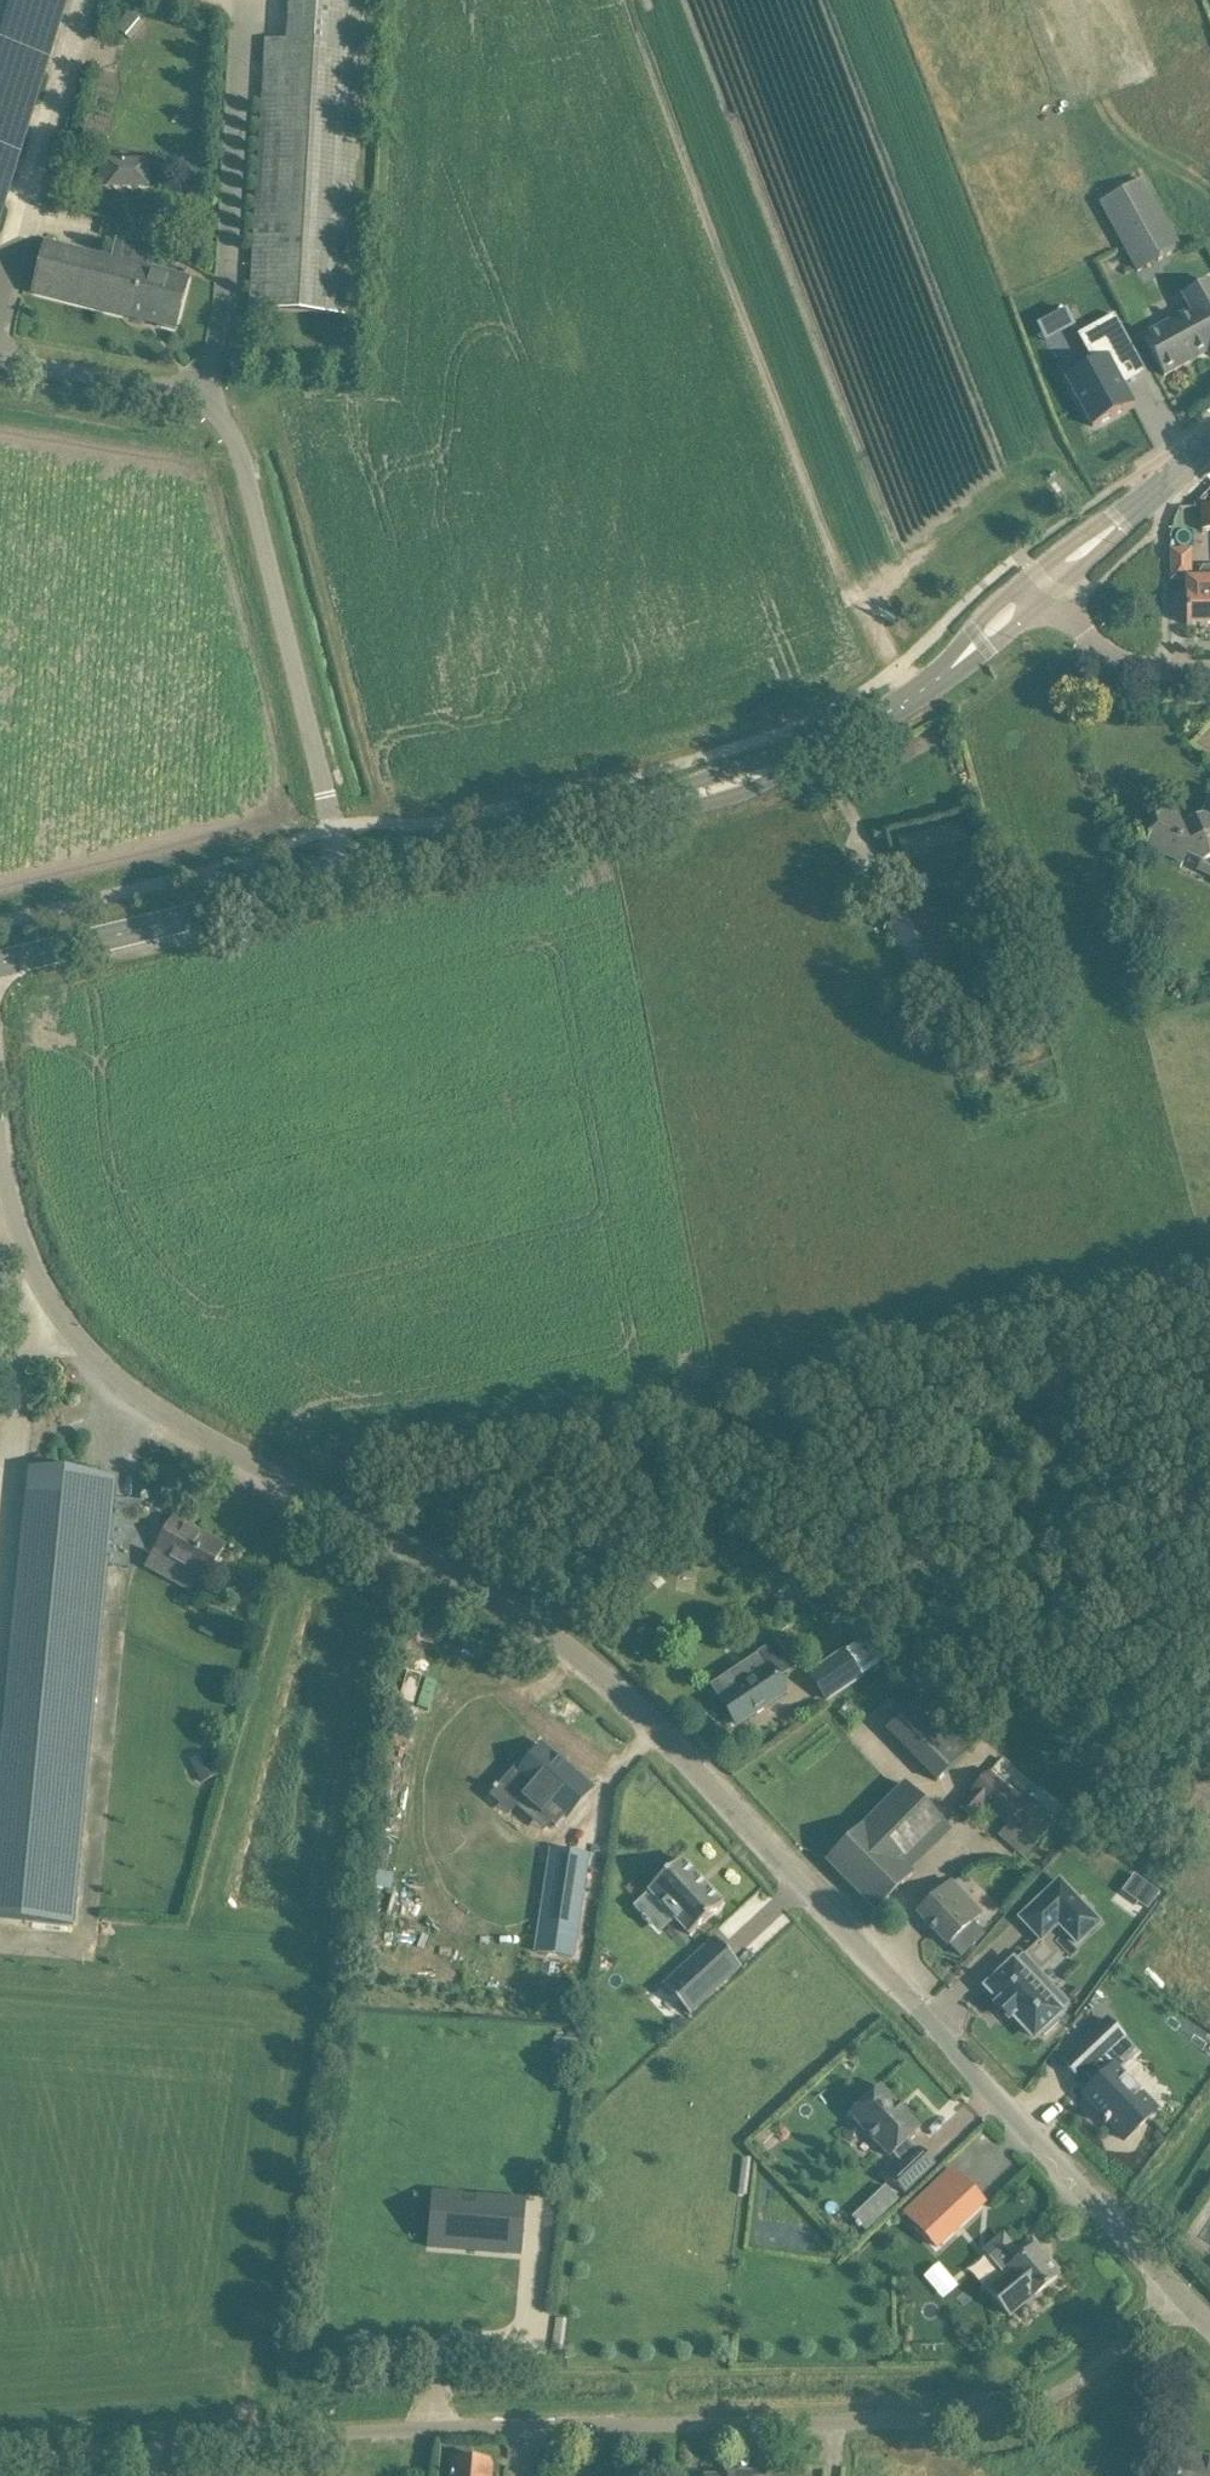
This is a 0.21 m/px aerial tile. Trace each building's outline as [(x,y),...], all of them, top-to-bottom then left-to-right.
[(68,0),(0,0),(0,223),(68,0)] [(364,1),(342,0),(288,0),(286,46),(266,45),(251,310),(346,315),(364,1)] [(149,187),(148,157),(98,159),(99,188),(149,187)] [(1182,250),(1144,180),(1100,204),(1138,274),(1182,250)] [(182,306),(188,280),(45,243),(32,292),(176,329),(182,306)] [(1209,283),(1183,298),(1190,311),(1143,337),(1164,377),(1209,352),(1209,283)] [(1093,364),(1066,379),(1093,428),(1133,405),(1123,387),(1112,367),(1135,354),(1114,316),(1078,336),(1093,364)] [(1200,508),(1200,531),(1209,531),(1209,506),(1201,506),(1200,508)] [(1186,580),(1186,625),(1209,625),(1209,566),(1203,567),(1195,580),(1190,580),(1190,554),(1170,554),(1170,580),(1186,580)] [(1144,848),(1183,866),(1187,857),(1200,863),(1209,860),(1209,798),(1201,818),(1189,822),(1161,810),(1151,832),(1144,848)] [(968,884),(963,863),(970,862),(961,827),(899,842),(908,876),(926,872),(931,893),(968,884)] [(916,984),(949,968),(920,910),(887,927),(916,984)] [(30,1472),(0,1778),(0,1919),(73,1926),(108,1567),(127,1569),(129,1548),(139,1527),(142,1502),(114,1499),(116,1480),(100,1478),(101,1469),(79,1467),(79,1475),(30,1472)] [(139,1527),(130,1546),(152,1554),(154,1554),(151,1559),(185,1577),(183,1580),(201,1590),(206,1582),(213,1568),(224,1547),(195,1531),(193,1534),(173,1523),(174,1520),(173,1519),(162,1540),(139,1527)] [(826,1703),(862,1679),(881,1666),(862,1638),(807,1674),(826,1703)] [(737,1687),(728,1674),(711,1686),(720,1699),(719,1700),(737,1726),(787,1692),(778,1680),(795,1668),(776,1641),(759,1652),(768,1666),(737,1687)] [(959,1707),(935,1683),(886,1730),(937,1782),(972,1748),(945,1720),(959,1707)] [(522,1759),(502,1782),(521,1798),(517,1802),(539,1820),(542,1816),(551,1824),(556,1828),(566,1816),(568,1818),(592,1790),(564,1765),(566,1763),(565,1762),(562,1764),(559,1761),(561,1759),(560,1758),(558,1760),(541,1746),(526,1763),(522,1759)] [(975,1789),(959,1807),(972,1819),(984,1805),(1007,1825),(1033,1848),(1049,1830),(1056,1822),(1028,1798),(1025,1803),(990,1772),(975,1789)] [(943,1823),(915,1796),(904,1785),(863,1826),(901,1864),(902,1864),(943,1823)] [(863,1826),(828,1861),(877,1910),(913,1875),(902,1864),(901,1864),(863,1826)] [(542,1922),(537,1953),(573,1958),(578,1927),(587,1854),(551,1849),(542,1922)] [(723,1905),(681,1860),(649,1890),(690,1935),(723,1905)] [(378,1870),(375,1886),(388,1888),(391,1872),(378,1870)] [(1135,1875),(1123,1890),(1135,1899),(1146,1884),(1135,1875)] [(1068,1929),(1066,1931),(1077,1943),(1099,1923),(1060,1882),(1021,1918),(1041,1940),(1061,1921),(1068,1929)] [(958,1908),(942,1891),(917,1913),(948,1946),(950,1945),(961,1956),(980,1938),(969,1926),(980,1915),(967,1901),(958,1908)] [(663,1986),(689,2014),(741,1967),(714,1938),(663,1986)] [(1041,2031),(1045,2035),(1058,2023),(1054,2019),(1060,2013),(1059,2012),(1068,2004),(1023,1956),(1014,1964),(1013,1963),(988,1988),(1001,2002),(997,2006),(1009,2019),(1013,2015),(1034,2037),(1041,2031)] [(1209,2071),(1209,2038),(1151,1992),(1132,2016),(1142,2024),(1139,2027),(1204,2078),(1209,2071)] [(1077,2112),(1124,2154),(1153,2120),(1099,2075),(1115,2055),(1092,2035),(1054,2081),(1073,2097),(1082,2086),(1092,2096),(1077,2112)] [(555,2040),(553,2055),(578,2057),(579,2042),(555,2040)] [(905,2193),(935,2165),(920,2149),(919,2150),(909,2140),(921,2128),(881,2086),(851,2114),(890,2157),(893,2154),(903,2165),(890,2177),(905,2193)] [(931,2210),(915,2224),(937,2247),(965,2221),(984,2203),(952,2170),(937,2184),(921,2200),(931,2210)] [(885,2188),(873,2200),(886,2214),(898,2202),(885,2188)] [(522,2250),(522,2230),(535,2230),(534,2195),(462,2197),(463,2220),(454,2220),(455,2251),(522,2250)] [(1009,2232),(984,2252),(1002,2275),(987,2288),(1010,2316),(1033,2297),(1033,2298),(1057,2277),(1055,2275),(1047,2264),(1050,2261),(1032,2239),(1022,2248),(1009,2232)] [(492,2462),(452,2460),(451,2475),(491,2475),(492,2462)]
